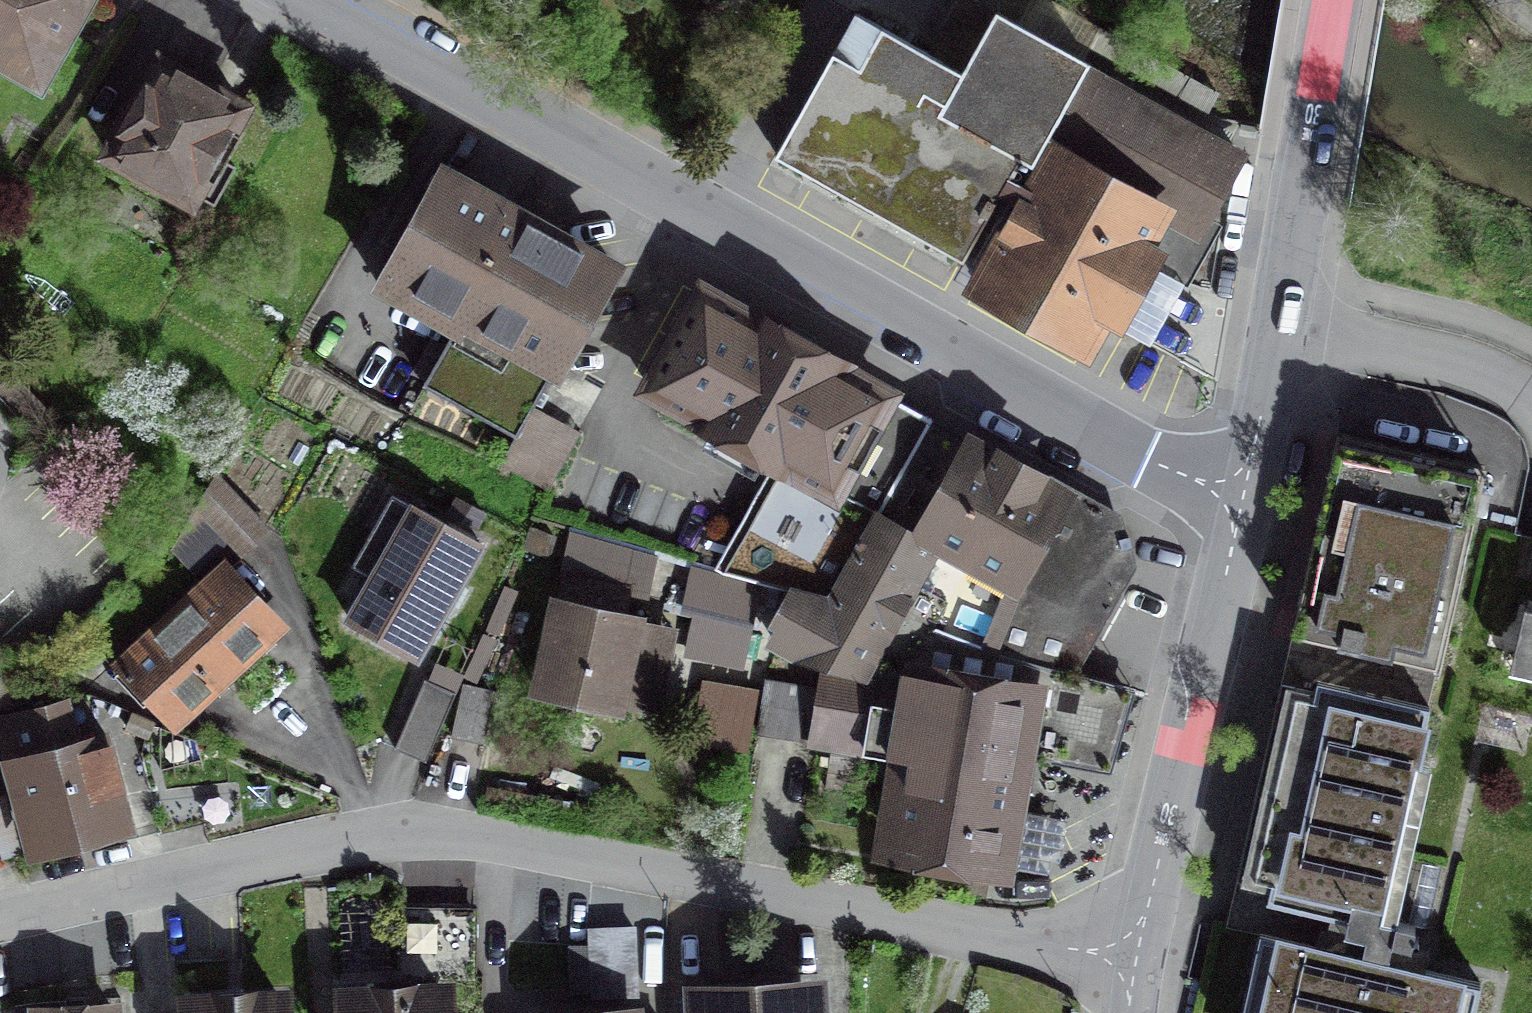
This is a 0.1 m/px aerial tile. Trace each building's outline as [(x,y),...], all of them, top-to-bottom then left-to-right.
[(41,88),(90,0),(0,0),(0,66),(41,88)] [(942,110),(964,72),(856,11),(775,155),(963,259),(1022,154),(942,110)] [(942,110),(1022,154),(1045,167),(1053,152),(1040,144),(1082,68),(1086,62),(997,12),(964,72),(942,110)] [(242,106),(160,60),(105,158),(188,204),(194,192),(214,203),(234,167),(214,156),(242,106)] [(1204,218),(1239,155),(1082,68),(1040,144),(1053,152),(1162,212),(1137,257),(1184,284),(1217,225),(1204,218)] [(1045,167),(978,286),(1087,346),(1137,257),(1162,212),(1053,152),(1045,167)] [(615,264),(443,170),(385,275),(461,317),(424,385),(517,436),(502,464),(547,489),(579,431),(536,407),(557,368),(615,264)] [(931,421),(703,291),(648,387),(783,464),(724,571),(791,591),(831,602),(931,421)] [(999,650),(1012,609),(1095,635),(1120,587),(1111,581),(1118,568),(1101,515),(931,421),(831,602),(791,591),(774,622),(782,624),(774,641),(800,655),(828,664),(874,675),(900,674),(924,631),(999,650)] [(1293,671),(1430,703),(1484,471),(1348,439),(1293,671)] [(215,475),(171,549),(193,570),(227,537),(242,552),(267,528),(215,475)] [(480,544),(392,495),(374,526),(396,538),(351,619),(407,651),(438,596),(448,602),(480,544)] [(640,548),(571,532),(538,673),(577,683),(573,700),(624,712),(646,615),(626,610),(640,548)] [(759,583),(695,568),(685,606),(698,609),(688,650),(740,662),(759,583)] [(227,571),(115,674),(143,704),(153,695),(174,717),(275,623),(227,571)] [(1062,669),(999,650),(924,631),(900,674),(874,675),(828,664),(821,693),(812,741),(913,758),(899,847),(992,863),(1016,727),(1049,732),(1049,729),(1112,745),(1127,690),(1062,674),(1062,669)] [(1378,923),(1430,703),(1293,671),(1242,891),(1378,923)] [(455,692),(426,680),(396,748),(425,760),(455,692)] [(756,730),(812,741),(821,693),(766,682),(756,730)] [(481,741),(491,693),(463,687),(453,735),(481,741)] [(57,704),(1,720),(36,844),(115,822),(103,778),(119,774),(111,742),(70,753),(57,704)] [(1037,873),(1049,815),(1028,811),(1016,869),(1037,873)] [(475,912),(399,912),(399,977),(475,977),(475,912)] [(636,929),(589,931),(592,995),(638,994),(636,929)] [(1241,1012),(1472,1012),(1479,982),(1260,931),(1241,1012)] [(688,996),(689,1012),(808,1012),(807,990),(688,996)] [(351,996),(346,996),(347,1012),(446,1012),(445,991),(351,996)] [(191,1004),(191,1012),(282,1012),(282,1000),(191,1004)]
